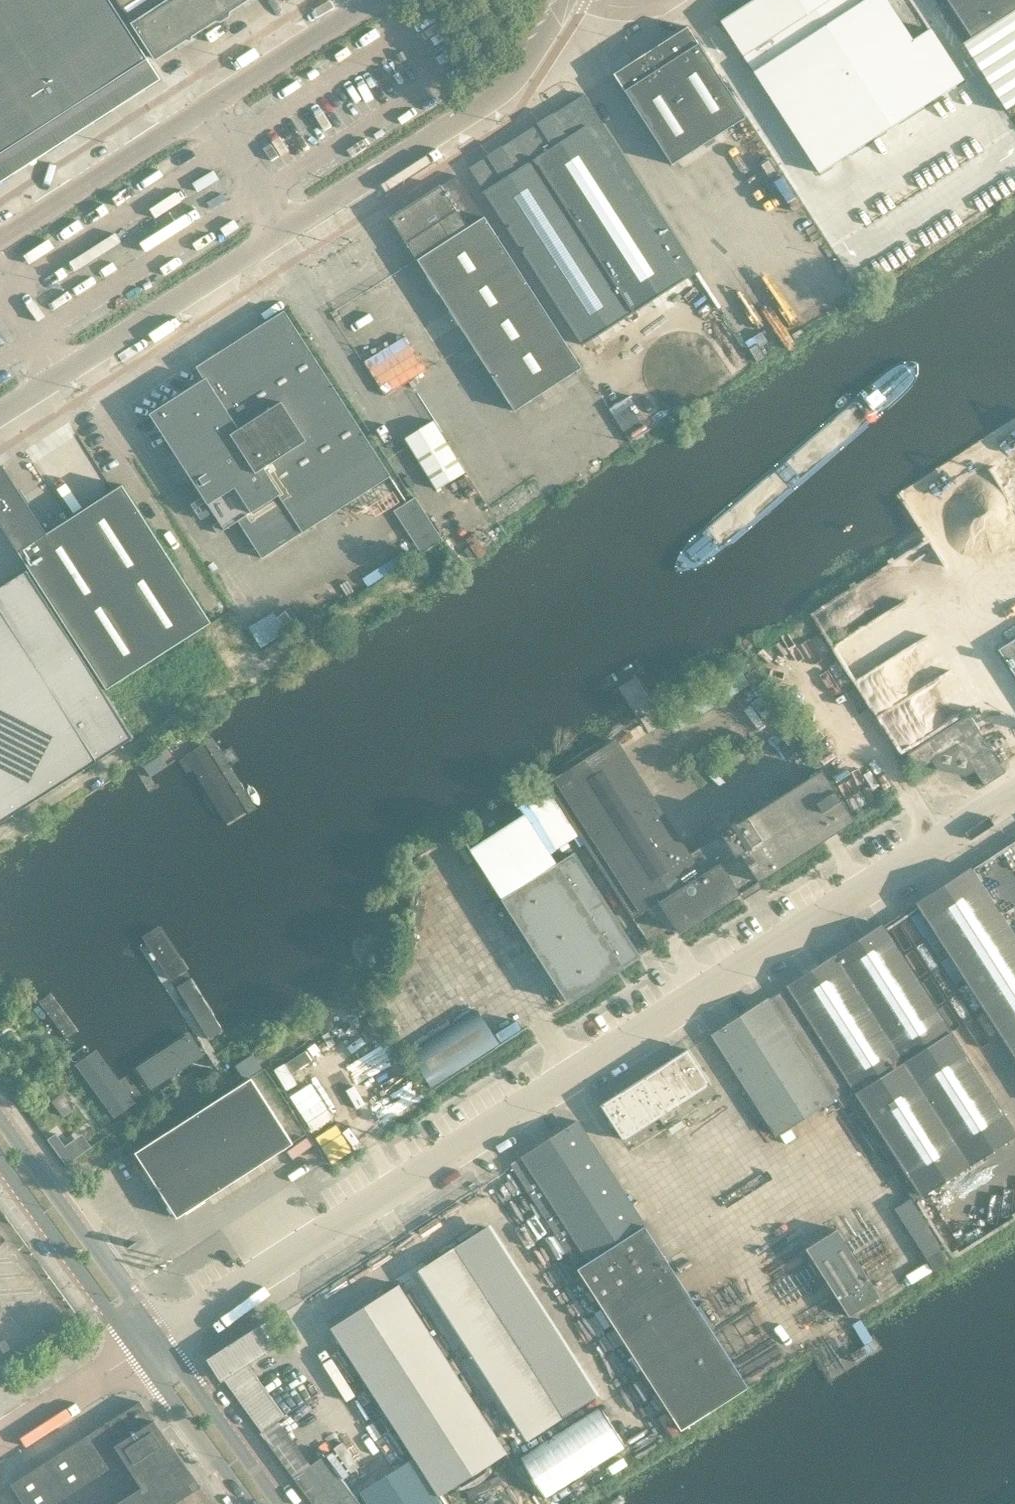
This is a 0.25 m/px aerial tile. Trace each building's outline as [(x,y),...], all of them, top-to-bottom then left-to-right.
[(149,60),(110,0),(0,0),(0,155),(149,60)] [(155,60),(186,40),(187,35),(192,36),(215,21),(216,17),(225,11),(230,12),(249,0),(116,0),(155,60)] [(721,20),(819,173),(963,80),(911,0),(752,0),(721,20)] [(963,43),(1014,9),(1014,0),(935,0),(963,43)] [(1014,104),(1014,9),(963,43),(1006,110),(1014,104)] [(613,74),(671,165),(745,117),(687,26),(613,74)] [(570,102),(468,167),(583,344),(697,271),(584,94),(570,103),(570,102)] [(440,185),(390,217),(514,411),(581,368),(457,175),(441,186),(440,185)] [(284,310),(217,353),(196,366),(204,379),(150,414),(167,440),(176,434),(194,462),(182,470),(182,471),(182,472),(182,473),(185,477),(185,478),(186,478),(187,478),(190,476),(223,529),(238,520),(262,558),(391,475),(284,310)] [(464,472),(433,421),(405,438),(437,489),(464,472)] [(113,490),(46,533),(19,490),(3,466),(0,468),(0,524),(106,689),(211,622),(122,484),(113,490)] [(394,511),(422,553),(443,539),(415,497),(394,511)] [(134,738),(104,691),(27,570),(26,570),(0,587),(0,823),(134,738)] [(333,617),(351,606),(345,597),(327,608),(333,617)] [(889,610),(834,645),(855,677),(903,646),(896,635),(903,631),(889,610)] [(266,616),(251,624),(261,643),(277,635),(266,616)] [(431,617),(423,617),(423,625),(431,625),(431,617)] [(1014,676),(1014,639),(998,650),(1014,676)] [(279,772),(298,760),(262,703),(243,715),(279,772)] [(967,715),(963,709),(905,747),(909,753),(908,754),(917,769),(933,759),(939,768),(965,774),(973,768),(984,785),(1005,772),(978,730),(979,730),(969,714),(967,715)] [(250,799),(271,786),(230,721),(209,734),(250,799)] [(735,887),(755,875),(759,881),(854,820),(822,770),(747,817),(747,816),(721,833),(721,834),(689,855),(615,740),(546,784),(580,836),(633,919),(646,910),(645,909),(658,900),(679,932),(739,893),(735,887)] [(225,819),(243,807),(202,742),(183,753),(225,819)] [(187,832),(211,817),(173,756),(149,770),(187,832)] [(123,762),(115,767),(120,774),(128,769),(123,762)] [(580,836),(546,784),(517,802),(526,816),(551,855),(580,836)] [(154,854),(176,841),(143,787),(121,801),(154,854)] [(128,866),(141,858),(108,803),(94,811),(128,866)] [(557,864),(551,855),(526,816),(472,850),(502,899),(557,864)] [(102,889),(117,880),(80,819),(65,829),(102,889)] [(10,864),(22,857),(14,844),(2,852),(10,864)] [(573,854),(557,864),(502,899),(568,1002),(639,956),(573,854)] [(339,860),(331,861),(331,869),(339,868),(339,860)] [(268,927),(290,913),(260,864),(238,878),(268,927)] [(1014,1057),(1014,937),(971,867),(916,902),(1014,1057)] [(10,883),(0,868),(0,889),(10,883)] [(418,875),(406,872),(402,888),(414,891),(418,875)] [(298,884),(290,884),(290,892),(298,892),(298,884)] [(234,921),(226,921),(226,929),(234,929),(234,921)] [(899,951),(882,924),(787,985),(788,986),(779,992),(844,1090),(914,1200),(1014,1134),(1014,1131),(899,951)] [(168,956),(160,956),(160,964),(168,964),(168,956)] [(68,1036),(77,1029),(48,989),(38,996),(68,1036)] [(832,1098),(844,1090),(779,992),(768,999),(767,998),(712,1034),(777,1135),(832,1099),(832,1098)] [(478,1010),(409,1053),(430,1086),(499,1043),(478,1010)] [(372,1076),(386,1098),(409,1084),(365,1013),(344,1026),(374,1075),(372,1076)] [(215,1023),(207,1023),(207,1031),(215,1031),(215,1023)] [(150,1086),(203,1052),(188,1028),(135,1062),(150,1086)] [(633,1084),(601,1105),(622,1139),(658,1116),(663,1124),(671,1119),(679,1113),(674,1106),(710,1083),(688,1049),(656,1070),(656,1071),(634,1085),(633,1084)] [(13,1073),(7,1065),(2,1068),(8,1076),(13,1073)] [(299,1083),(309,1105),(333,1094),(323,1072),(299,1083)] [(251,1078),(135,1152),(169,1205),(166,1207),(170,1214),(173,1212),(177,1217),(293,1143),(251,1078)] [(96,1079),(88,1079),(88,1087),(96,1087),(96,1079)] [(343,1107),(311,1107),(311,1125),(342,1126),(343,1107)] [(642,1221),(577,1120),(522,1156),(522,1157),(511,1165),(574,1264),(586,1256),(586,1257),(642,1221)] [(56,1132),(48,1137),(57,1150),(65,1144),(56,1132)] [(910,1199),(895,1208),(933,1268),(948,1259),(910,1199)] [(681,1429),(748,1386),(644,1225),(577,1268),(681,1429)] [(879,1296),(836,1228),(805,1248),(849,1315),(879,1296)] [(587,1399),(479,1230),(426,1264),(535,1433),(587,1399)] [(398,1284),(331,1327),(439,1495),(506,1452),(398,1284)] [(259,1325),(208,1358),(261,1431),(284,1415),(247,1363),(273,1347),(259,1325)] [(11,1484),(23,1503),(52,1503),(111,1466),(113,1470),(125,1462),(141,1486),(138,1489),(133,1482),(99,1503),(171,1503),(200,1485),(154,1420),(152,1421),(140,1401),(11,1484)] [(439,1495),(444,1503),(540,1503),(506,1452),(439,1495)] [(323,1455),(294,1477),(313,1503),(359,1503),(323,1455)] [(360,1488),(371,1503),(442,1503),(411,1456),(360,1488)]
